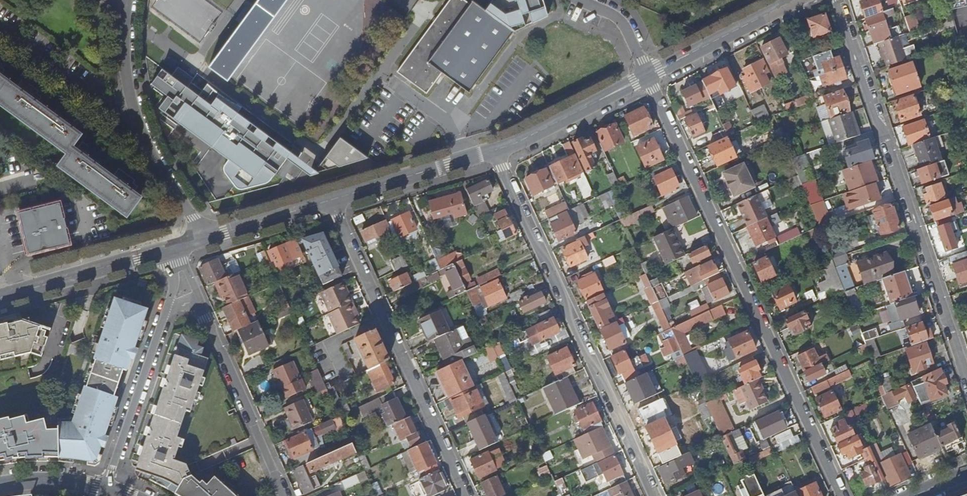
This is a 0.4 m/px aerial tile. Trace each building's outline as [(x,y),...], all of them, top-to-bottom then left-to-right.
[(209,66),(228,79),(229,78),(286,0),(258,0),(209,66)] [(472,2),(473,2),(471,5),(464,0),(451,0),(435,23),(401,68),(399,72),(428,94),(443,73),(470,93),(470,92),(513,32),(514,32),(515,31),(509,27),(485,9),(473,0),(472,2)] [(547,16),(542,0),(515,0),(518,10),(505,14),(489,4),(485,9),(509,27),(522,24),(523,27),(547,16)] [(883,13),(878,0),(868,0),(860,3),(866,19),(883,13)] [(951,10),(966,6),(966,4),(966,1),(966,0),(949,0),(951,10)] [(879,43),(891,39),(887,29),(884,18),(894,15),(892,9),(883,13),(866,19),(868,26),(869,29),(875,45),(879,43)] [(825,16),(809,21),(810,24),(802,27),(807,40),(830,32),(825,16)] [(911,18),(906,20),(910,33),(916,31),(911,18)] [(952,18),(940,22),(942,31),(955,26),(952,18)] [(899,36),(903,35),(899,25),(887,29),(891,39),(899,36)] [(796,50),(789,34),(762,49),(768,60),(776,78),(787,73),(782,63),(783,62),(781,58),(796,50)] [(907,60),(899,36),(891,39),(879,43),(887,66),(907,60)] [(826,74),(843,68),(839,58),(830,61),(828,52),(814,57),(819,72),(824,70),(826,74)] [(744,70),(747,75),(748,78),(745,80),(751,93),(774,81),(764,60),(744,70)] [(889,71),(890,76),(889,79),(891,85),(894,87),(897,95),(917,88),(909,65),(889,71)] [(319,172),(369,159),(341,138),(322,165),(317,171),(238,114),(243,108),(237,105),(229,101),(221,96),(214,91),(208,84),(203,92),(192,83),(194,79),(179,68),(176,71),(172,76),(162,69),(151,84),(168,98),(160,110),(229,161),(224,167),(223,169),(224,171),(225,174),(236,189),(239,190),(241,191),(244,191),(267,185),(270,183),(271,182),(276,176),(280,173),(279,172),(288,160),(311,177),(321,175),(319,172)] [(843,68),(826,74),(828,81),(826,82),(827,86),(847,79),(843,68)] [(710,97),(711,100),(736,87),(727,69),(703,81),(703,83),(710,97)] [(46,136),(68,153),(60,164),(84,182),(129,214),(142,195),(132,188),(135,184),(124,176),(121,179),(96,160),(98,157),(87,149),(85,152),(74,145),(83,133),(72,125),(75,121),(64,113),(61,117),(36,98),(38,95),(28,87),(25,90),(0,72),(0,102),(46,136)] [(689,107),(710,97),(703,83),(683,93),(689,107)] [(829,120),(831,120),(831,118),(850,111),(843,91),(824,98),(826,105),(819,108),(824,122),(829,120)] [(796,102),(799,107),(819,101),(815,93),(796,102)] [(913,96),(894,103),(901,122),(920,116),(913,96)] [(788,111),(799,107),(796,102),(786,107),(788,111)] [(713,105),(701,111),(703,114),(715,108),(713,105)] [(676,109),(681,118),(688,115),(683,106),(676,109)] [(764,106),(752,111),(758,123),(770,117),(764,106)] [(643,109),(625,118),(634,136),(652,128),(643,109)] [(850,139),(859,136),(851,113),(831,120),(829,120),(838,143),(850,139)] [(693,137),(705,132),(697,115),(686,120),(693,137)] [(914,145),(930,140),(923,121),(903,128),(909,147),(914,145)] [(616,125),(597,133),(605,152),(624,143),(616,125)] [(740,145),(745,156),(778,140),(773,130),(740,145)] [(728,137),(726,131),(715,136),(718,142),(728,137)] [(709,147),(718,167),(737,158),(728,139),(709,147)] [(850,139),(838,143),(841,151),(853,147),(850,139)] [(922,169),(941,162),(933,139),(930,140),(914,145),(922,169)] [(591,140),(584,143),(582,140),(573,144),(587,173),(596,168),(591,158),(592,154),(596,152),(591,140)] [(654,140),(637,148),(647,168),(663,160),(654,140)] [(868,141),(858,145),(863,162),(874,158),(868,141)] [(569,159),(550,168),(552,173),(557,184),(566,180),(567,183),(571,181),(570,179),(578,175),(578,174),(583,171),(570,142),(563,145),(569,159)] [(792,159),(797,174),(802,172),(796,157),(792,159)] [(942,162),(941,162),(922,169),(917,170),(922,185),(946,176),(942,162)] [(668,165),(652,173),(662,194),(665,193),(666,195),(671,193),(670,190),(679,186),(672,170),(670,170),(668,165)] [(729,184),(731,188),(735,197),(754,188),(744,165),(724,174),(729,184)] [(874,183),(877,183),(872,165),(852,172),(855,182),(849,184),(851,191),(858,189),(874,183)] [(549,175),(552,173),(550,168),(549,166),(545,167),(547,171),(526,180),(534,197),(542,193),(543,195),(547,193),(545,191),(554,187),(549,175)] [(608,193),(621,187),(618,180),(614,173),(607,176),(611,185),(593,193),(596,199),(601,197),(608,193)] [(596,199),(593,193),(585,176),(579,179),(589,202),(596,199)] [(802,186),(802,185),(799,176),(788,181),(792,190),(802,186)] [(625,177),(618,180),(621,187),(628,184),(625,177)] [(475,207),(479,217),(492,211),(487,201),(486,202),(483,196),(494,191),(489,181),(468,190),(475,207)] [(810,205),(814,204),(806,183),(802,185),(802,186),(810,205)] [(858,189),(864,204),(879,199),(874,183),(858,189)] [(927,205),(945,199),(940,184),(926,188),(928,194),(924,195),(927,205)] [(850,209),(864,204),(858,189),(851,191),(845,193),(850,209)] [(614,206),(608,193),(601,197),(607,210),(614,206)] [(767,218),(757,196),(737,204),(748,227),(766,218),(767,218)] [(455,216),(456,221),(468,218),(461,197),(432,205),(436,221),(455,216)] [(934,221),(959,212),(957,204),(954,198),(929,207),(934,221)] [(549,220),(570,211),(565,200),(562,202),(563,204),(559,206),(560,207),(546,214),(549,220)] [(671,206),(680,226),(697,217),(689,201),(684,203),(683,201),(671,206)] [(821,201),(814,204),(810,205),(819,227),(830,223),(821,201)] [(60,204),(19,214),(29,254),(70,244),(60,204)] [(892,205),(873,212),(881,235),(900,228),(892,205)] [(570,211),(549,220),(560,242),(577,234),(574,227),(585,222),(578,207),(570,211)] [(508,210),(498,214),(509,239),(518,234),(508,210)] [(388,223),(396,240),(418,230),(411,214),(388,223)] [(766,218),(748,227),(756,246),(775,237),(766,218)] [(949,218),(935,222),(945,252),(957,248),(951,231),(956,229),(954,222),(951,223),(949,218)] [(363,232),(367,242),(390,232),(386,222),(363,232)] [(799,227),(782,232),(785,240),(802,235),(799,227)] [(689,255),(689,254),(678,229),(677,230),(676,228),(660,235),(672,262),(689,255)] [(587,236),(589,241),(596,238),(593,233),(587,236)] [(304,241),(310,256),(309,256),(311,261),(312,260),(322,281),(320,281),(322,286),(342,276),(323,236),(304,241)] [(582,245),(589,241),(587,236),(565,246),(566,248),(563,250),(571,267),(580,263),(581,266),(588,263),(586,260),(588,259),(582,245)] [(832,260),(846,255),(840,238),(825,243),(832,260)] [(275,261),(278,267),(286,263),(300,257),(304,255),(297,240),(270,253),(274,261),(275,261)] [(689,254),(689,255),(693,264),(710,256),(706,247),(689,254)] [(948,258),(950,263),(952,263),(953,265),(952,266),(960,287),(966,285),(966,251),(948,258)] [(887,267),(890,265),(886,253),(880,256),(883,265),(887,267)] [(454,264),(461,262),(461,261),(457,254),(439,262),(442,270),(454,264)] [(850,263),(846,255),(832,260),(845,292),(855,289),(845,265),(850,263)] [(883,265),(880,256),(858,264),(864,283),(893,273),(890,265),(887,267),(883,265)] [(397,272),(409,267),(404,257),(392,263),(397,272)] [(614,257),(604,261),(606,267),(617,263),(614,257)] [(767,258),(753,265),(761,281),(775,275),(767,258)] [(222,267),(219,260),(201,268),(209,286),(235,274),(229,263),(222,267)] [(829,299),(845,292),(832,260),(821,265),(830,287),(825,289),(829,299)] [(458,271),(464,269),(461,262),(454,264),(458,271)] [(695,285),(719,274),(715,265),(713,266),(711,262),(701,267),(700,266),(687,272),(693,286),(695,285)] [(458,271),(454,264),(442,270),(428,277),(430,283),(441,278),(441,277),(447,274),(455,291),(449,294),(451,299),(467,292),(458,271)] [(467,292),(473,289),(469,281),(471,280),(465,268),(464,269),(458,271),(467,292)] [(477,280),(480,286),(502,276),(499,270),(477,280)] [(894,303),(913,297),(910,288),(913,286),(908,270),(882,279),(891,305),(894,303)] [(594,275),(592,272),(582,277),(584,280),(578,283),(586,300),(603,292),(595,274),(594,275)] [(225,296),(229,307),(240,302),(249,298),(239,273),(218,282),(225,296)] [(708,286),(714,301),(729,294),(720,273),(719,274),(695,285),(697,288),(699,287),(700,289),(701,289),(708,286)] [(659,302),(656,295),(653,288),(646,274),(641,277),(647,288),(645,289),(652,305),(659,302)] [(405,288),(414,283),(413,280),(411,282),(408,275),(391,283),(395,292),(405,288)] [(139,279),(137,285),(146,287),(148,281),(139,279)] [(499,281),(481,288),(489,307),(507,300),(499,281)] [(222,297),(225,296),(218,282),(215,284),(222,297)] [(414,283),(405,288),(408,295),(419,290),(416,282),(414,283)] [(331,314),(354,303),(351,296),(349,296),(343,283),(322,293),(331,314)] [(656,295),(664,291),(661,284),(659,285),(654,287),(653,288),(656,295)] [(788,285),(773,293),(780,309),(796,301),(788,285)] [(708,304),(714,301),(708,286),(701,289),(708,304)] [(475,288),(473,289),(467,292),(474,307),(482,303),(475,288)] [(524,299),(526,298),(522,290),(510,295),(514,303),(524,299)] [(526,298),(524,299),(525,301),(520,303),(525,313),(547,303),(541,291),(526,298)] [(656,295),(659,302),(666,298),(667,298),(664,291),(656,295)] [(282,303),(288,300),(286,295),(279,298),(282,303)] [(613,316),(604,297),(601,298),(600,296),(587,302),(599,327),(608,323),(606,320),(613,316)] [(913,297),(894,303),(900,321),(918,314),(913,297)] [(101,448),(101,447),(105,448),(108,437),(105,436),(118,397),(114,396),(123,370),(127,371),(131,359),(134,360),(138,349),(134,348),(148,309),(115,298),(101,337),(94,334),(92,342),(99,344),(98,347),(94,360),(95,360),(86,387),(85,386),(78,405),(77,408),(73,422),(59,422),(59,430),(57,430),(58,454),(59,454),(58,458),(76,459),(92,462),(97,459),(101,448)] [(659,302),(662,309),(670,306),(666,298),(659,302)] [(282,312),(292,307),(288,300),(282,303),(283,306),(280,307),(282,312)] [(240,331),(251,326),(249,321),(258,317),(250,301),(241,305),(240,302),(229,307),(225,308),(236,333),(240,331)] [(684,356),(693,352),(688,340),(685,335),(684,333),(713,320),(712,317),(733,308),(730,301),(713,309),(694,318),(671,329),(675,337),(684,356)] [(664,332),(671,329),(662,309),(659,302),(652,305),(652,306),(655,312),(664,332)] [(358,313),(354,303),(331,314),(329,315),(338,335),(360,325),(358,320),(355,315),(358,313)] [(692,313),(694,318),(713,309),(711,304),(692,313)] [(280,320),(294,313),(292,307),(282,312),(277,314),(280,320)] [(435,340),(450,333),(440,311),(420,320),(424,329),(427,328),(433,341),(435,340)] [(541,324),(554,318),(550,311),(538,317),(541,324)] [(804,311),(785,320),(790,329),(792,328),(795,334),(811,327),(804,311)] [(554,319),(528,331),(534,345),(561,332),(554,319)] [(628,349),(623,339),(617,325),(623,322),(622,319),(615,322),(616,324),(600,331),(612,356),(628,349)] [(29,323),(24,321),(22,322),(22,323),(17,324),(17,323),(14,324),(7,325),(7,324),(0,325),(0,357),(13,354),(14,358),(16,357),(30,354),(31,350),(42,354),(50,330),(29,323)] [(617,325),(623,339),(630,336),(623,322),(617,325)] [(912,346),(928,341),(921,322),(906,328),(912,346)] [(257,347),(259,351),(274,345),(270,336),(265,338),(258,323),(251,326),(240,331),(250,351),(257,347)] [(464,326),(450,333),(435,340),(447,367),(461,360),(476,354),(464,326)] [(673,338),(675,337),(671,329),(664,332),(660,334),(667,349),(664,350),(667,357),(670,356),(671,358),(673,357),(672,354),(679,351),(673,338)] [(864,332),(866,339),(879,335),(878,329),(864,332)] [(387,362),(389,361),(375,330),(356,339),(370,370),(387,362)] [(723,344),(731,362),(756,350),(747,332),(723,344)] [(187,474),(191,473),(188,465),(173,460),(173,458),(175,459),(181,439),(177,437),(186,411),(191,412),(209,359),(201,356),(204,348),(198,346),(199,340),(188,336),(183,336),(181,341),(180,340),(177,347),(179,350),(177,356),(175,355),(168,375),(167,379),(166,379),(150,428),(152,432),(150,437),(147,436),(144,446),(141,455),(138,462),(136,470),(156,477),(155,482),(162,486),(168,477),(172,480),(167,489),(175,493),(183,479),(193,475),(192,474),(188,476),(187,474)] [(675,360),(684,356),(675,337),(673,338),(679,351),(672,354),(673,357),(675,360)] [(927,348),(926,344),(906,350),(913,373),(931,367),(930,364),(933,363),(931,358),(933,358),(930,347),(927,348)] [(499,360),(492,346),(485,350),(491,363),(499,360)] [(562,373),(565,378),(566,378),(576,373),(574,367),(576,366),(568,349),(548,358),(556,376),(562,373)] [(696,350),(693,352),(684,356),(697,383),(701,381),(709,377),(696,350)] [(805,373),(820,366),(813,350),(797,357),(805,373)] [(626,383),(640,376),(637,369),(651,363),(650,361),(648,361),(645,355),(629,362),(625,351),(612,357),(619,375),(620,374),(625,384),(626,383)] [(758,379),(761,378),(758,371),(759,370),(753,357),(736,365),(746,385),(758,379)] [(451,398),(474,388),(461,360),(447,367),(438,371),(449,396),(439,400),(440,403),(451,398)] [(396,383),(387,362),(370,370),(369,370),(378,391),(396,383)] [(294,363),(275,371),(283,389),(288,399),(307,390),(303,380),(302,380),(294,363)] [(837,376),(848,370),(846,365),(834,370),(837,376)] [(820,366),(805,373),(809,382),(816,379),(817,381),(821,379),(820,377),(825,375),(820,366)] [(939,369),(922,377),(932,401),(947,395),(943,385),(947,384),(944,377),(942,376),(939,369)] [(323,392),(328,389),(320,370),(312,373),(316,381),(311,383),(317,394),(323,392)] [(512,370),(505,373),(508,378),(515,375),(512,370)] [(647,373),(657,395),(664,392),(654,370),(647,373)] [(647,373),(640,376),(626,383),(636,404),(657,395),(647,373)] [(880,381),(885,394),(891,392),(895,390),(890,377),(880,381)] [(557,415),(579,405),(566,378),(565,378),(544,388),(557,415)] [(829,386),(835,383),(832,378),(826,381),(829,386)] [(763,388),(758,379),(746,385),(740,388),(751,410),(768,402),(762,389),(763,388)] [(706,390),(701,381),(697,383),(701,392),(706,390)] [(827,390),(829,386),(826,381),(812,387),(815,395),(827,390)] [(507,392),(513,390),(509,382),(503,385),(507,392)] [(893,393),(897,400),(905,396),(908,403),(916,399),(910,385),(893,393)] [(334,386),(328,389),(332,397),(336,406),(341,403),(334,386)] [(474,388),(451,398),(459,417),(484,406),(475,387),(474,388)] [(326,400),(332,397),(328,389),(323,392),(326,400)] [(394,392),(380,398),(390,418),(383,421),(386,426),(403,418),(399,408),(401,407),(394,392)] [(833,396),(833,394),(832,392),(816,399),(825,418),(840,410),(833,396)] [(895,401),(891,392),(885,394),(881,396),(885,403),(889,401),(890,403),(895,401)] [(917,397),(921,405),(928,402),(924,394),(917,397)] [(706,403),(720,431),(734,424),(721,396),(706,403)] [(304,400),(285,408),(295,430),(313,422),(304,400)] [(346,401),(341,403),(336,406),(340,416),(351,411),(346,401)] [(363,409),(365,412),(378,406),(376,401),(366,406),(366,407),(363,409)] [(705,420),(713,417),(706,403),(699,406),(705,420)] [(577,412),(578,416),(581,421),(580,422),(586,435),(603,427),(601,422),(602,422),(593,404),(577,412)] [(755,420),(764,439),(790,427),(781,408),(755,420)] [(485,415),(468,423),(477,442),(494,435),(485,415)] [(58,454),(57,430),(47,430),(44,419),(29,423),(26,424),(25,417),(9,420),(9,418),(0,420),(0,456),(6,454),(6,460),(8,459),(10,459),(9,456),(15,455),(15,459),(17,458),(19,458),(20,454),(27,454),(27,458),(36,457),(43,457),(43,454),(58,454)] [(410,417),(400,422),(401,422),(395,425),(402,440),(408,437),(411,444),(408,445),(409,447),(412,446),(412,447),(421,442),(410,417)] [(525,430),(530,428),(526,418),(521,420),(525,430)] [(664,419),(646,428),(659,456),(677,447),(664,419)] [(847,427),(843,419),(836,423),(838,426),(831,429),(837,442),(853,434),(850,426),(847,427)] [(333,421),(321,426),(325,434),(337,429),(333,421)] [(934,432),(941,448),(952,442),(954,446),(963,442),(954,422),(934,432)] [(941,448),(934,432),(930,425),(908,435),(919,459),(941,448)] [(677,439),(683,437),(678,426),(672,428),(677,439)] [(591,434),(577,442),(587,461),(601,454),(615,449),(605,429),(591,434)] [(745,460),(742,452),(740,453),(734,440),(743,436),(740,429),(722,437),(734,465),(745,460)] [(784,441),(791,438),(792,437),(789,431),(774,438),(778,444),(784,441)] [(305,432),(287,440),(296,459),(314,450),(305,432)] [(791,438),(794,444),(800,441),(797,435),(792,437),(791,438)] [(740,453),(742,452),(748,449),(743,436),(734,440),(740,453)] [(863,460),(866,458),(873,455),(870,449),(864,451),(857,436),(838,445),(842,454),(846,452),(850,458),(860,453),(863,460)] [(787,448),(794,444),(791,438),(784,441),(787,448)] [(787,448),(784,441),(778,444),(781,451),(787,448)] [(440,470),(440,469),(427,442),(409,451),(418,473),(424,470),(427,475),(430,474),(440,470)] [(353,444),(295,470),(306,495),(316,490),(306,469),(309,467),(312,473),(357,453),(353,444)] [(550,451),(543,455),(546,462),(554,458),(550,451)] [(492,461),(493,461),(489,452),(471,460),(479,478),(497,470),(492,461)] [(689,453),(664,464),(665,467),(660,469),(667,484),(685,476),(682,469),(694,464),(689,453)] [(871,485),(884,479),(873,455),(866,458),(869,466),(864,469),(865,472),(860,475),(865,486),(870,484),(871,485)] [(364,456),(360,459),(365,471),(370,469),(364,456)] [(611,489),(626,482),(614,456),(599,464),(598,463),(580,471),(585,482),(603,474),(607,482),(608,481),(611,489)] [(915,468),(909,456),(902,459),(906,466),(895,471),(894,469),(892,470),(891,469),(884,472),(890,486),(910,477),(908,471),(915,468)] [(562,469),(552,474),(552,476),(556,482),(562,479),(566,477),(562,469)] [(430,474),(430,475),(420,480),(420,482),(427,495),(434,495),(449,489),(440,470),(430,474)] [(193,475),(183,479),(175,493),(175,494),(179,495),(237,495),(214,475),(207,484),(203,479),(200,482),(193,475)] [(356,475),(344,481),(347,486),(359,480),(356,475)] [(481,483),(488,495),(501,495),(505,494),(497,476),(481,483)] [(164,487),(167,489),(172,480),(168,477),(162,486),(164,487)] [(566,487),(562,479),(556,482),(559,489),(566,487)] [(626,482),(611,489),(614,495),(633,495),(626,482)] [(816,483),(796,492),(798,495),(822,495),(816,483)] [(796,492),(793,485),(768,495),(798,495),(796,492)]
